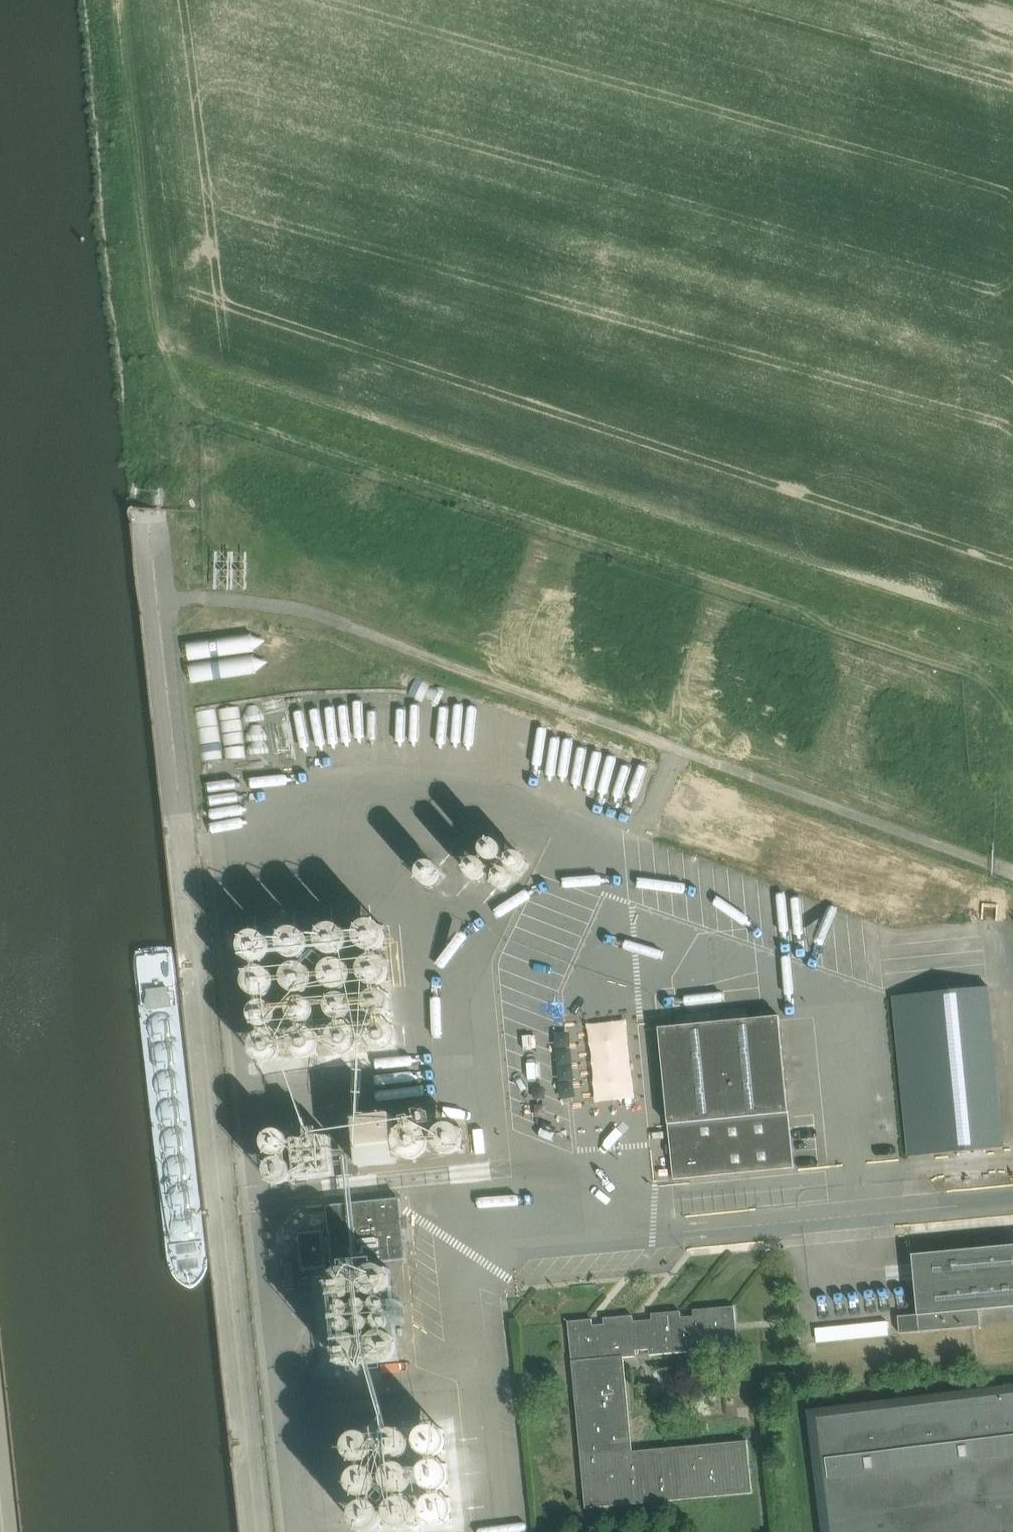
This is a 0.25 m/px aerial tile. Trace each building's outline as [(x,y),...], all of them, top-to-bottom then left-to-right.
[(369,1050),(391,1043),(391,1034),(395,1022),(403,999),(403,994),(382,987),(364,986),(366,981),(358,961),(350,960),(326,969),(319,967),(303,966),(279,975),(274,988),(256,987),(255,1022),(279,1030),(263,1036),(259,1046),(264,1061),(275,1062),(291,1056),(294,1049),(303,1046),(322,1052),(331,1049),(335,1038),(339,1049),(369,1050)] [(990,986),(895,995),(910,1156),(1005,1147),(990,986)] [(660,1027),(672,1159),(674,1179),(795,1167),(793,1147),(781,1015),(660,1027)] [(361,1173),(360,1167),(398,1163),(393,1113),(354,1117),(355,1129),(329,1131),(330,1139),(294,1141),(298,1179),(361,1173)] [(326,1204),(329,1232),(333,1265),(409,1257),(406,1225),(402,1196),(326,1204)] [(915,1274),(918,1313),(899,1315),(900,1332),(973,1325),(981,1324),(980,1309),(1012,1306),(1012,1245),(913,1254),(915,1274)] [(633,1450),(625,1357),(637,1356),(637,1349),(650,1348),(651,1353),(691,1350),(691,1347),(698,1347),(698,1349),(739,1346),(737,1326),(735,1306),(695,1310),(695,1316),(685,1317),(685,1314),(682,1314),(681,1311),(653,1314),(653,1317),(650,1317),(650,1320),(637,1321),(637,1318),(634,1318),(634,1315),(605,1318),(605,1321),(602,1321),(602,1324),(593,1325),(593,1319),(569,1321),(573,1362),(587,1506),(753,1491),(749,1439),(633,1450)] [(889,1323),(840,1324),(841,1335),(890,1334),(889,1323)] [(808,1409),(823,1531),(1012,1531),(1012,1384),(808,1409)]
